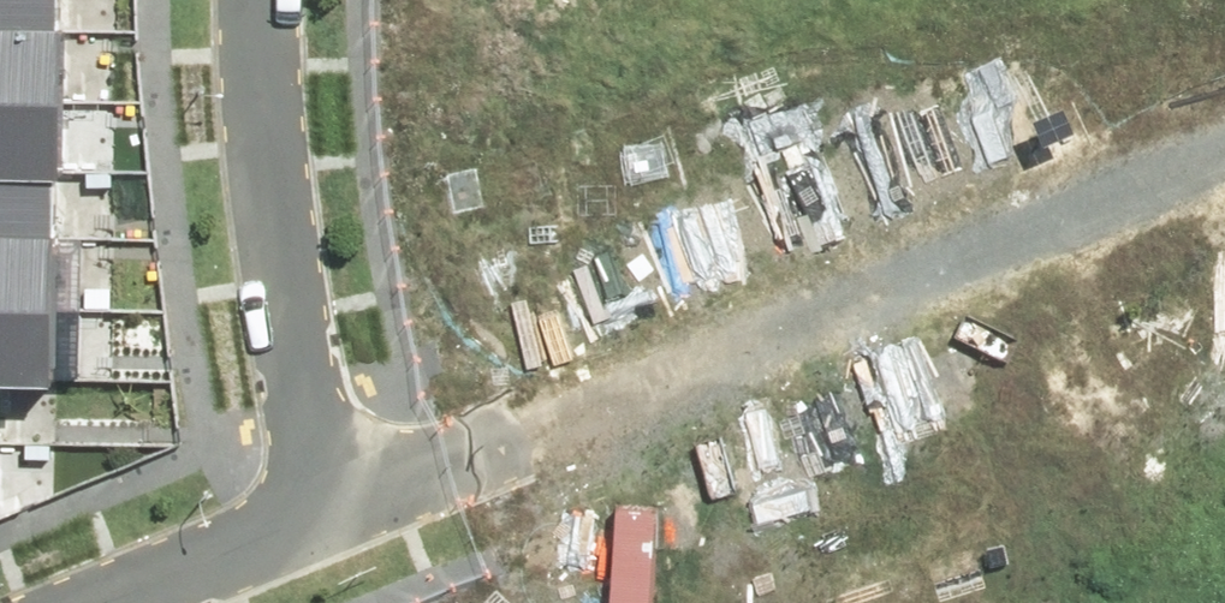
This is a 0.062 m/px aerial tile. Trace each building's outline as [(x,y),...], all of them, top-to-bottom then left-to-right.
[(70,75),(72,4),(0,2),(0,73),(70,75)] [(68,145),(70,75),(0,73),(0,143),(68,145)] [(66,215),(68,145),(0,143),(0,213),(66,215)] [(64,285),(66,215),(0,213),(0,284),(64,285)] [(1,354),(62,356),(64,285),(0,284),(0,354),(1,354)]
